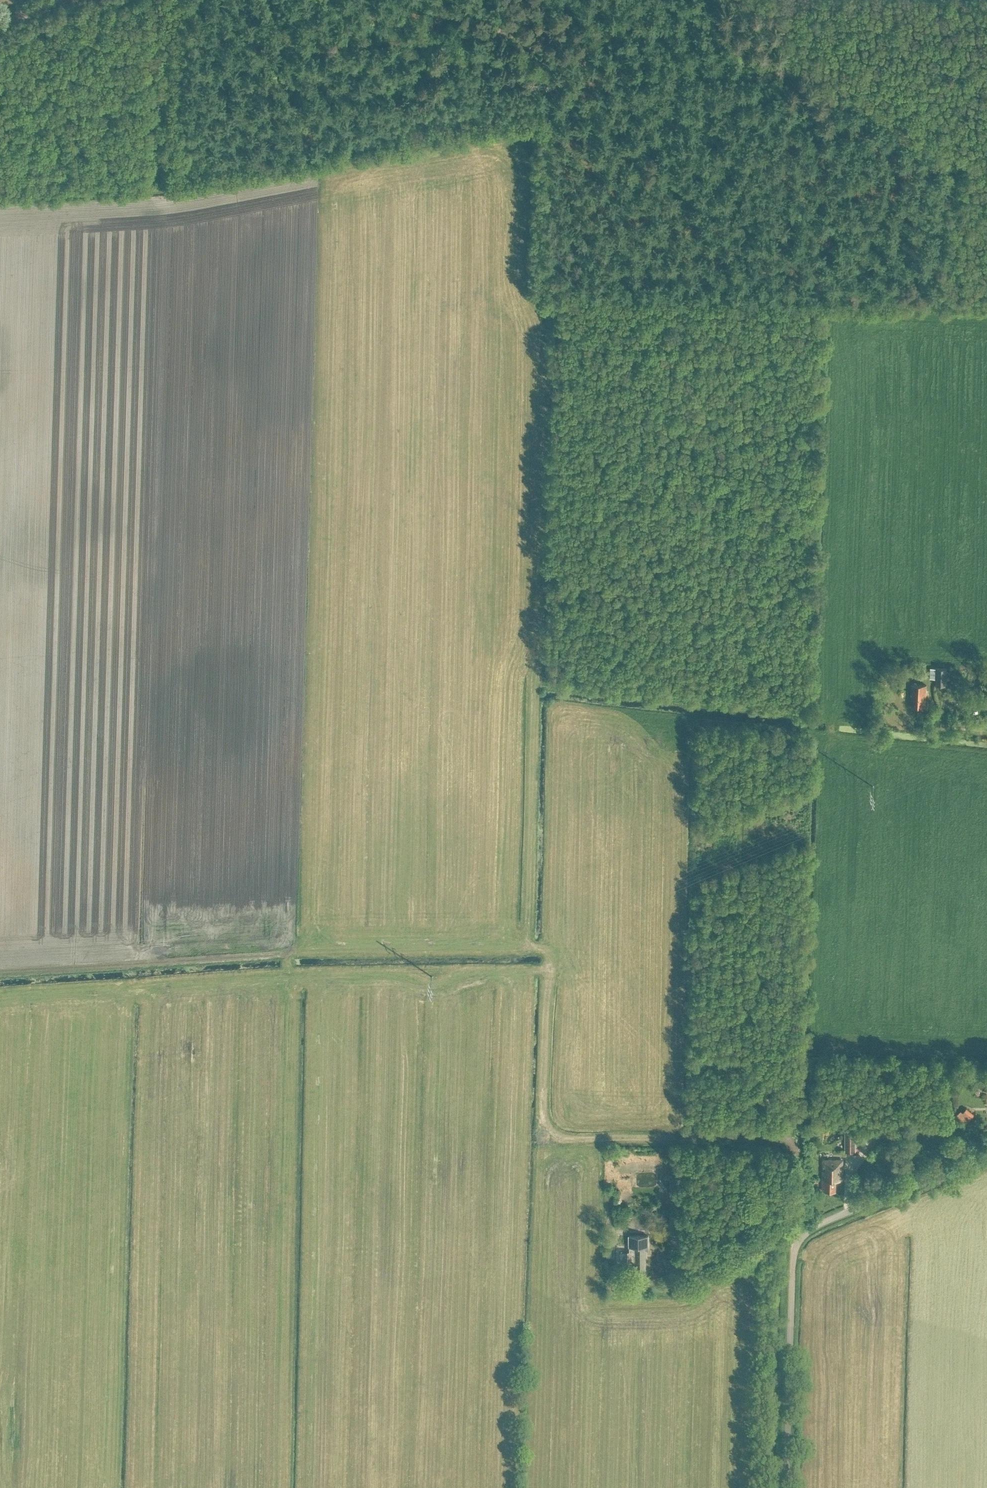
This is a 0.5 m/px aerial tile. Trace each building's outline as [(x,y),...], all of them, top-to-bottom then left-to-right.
[(937,665),(936,677),(936,683),(947,684),(948,666),(937,665)] [(926,705),(927,683),(912,682),(911,691),(913,691),(912,704),(926,705)] [(963,1111),(970,1117),(975,1112),(968,1105),(963,1111)] [(856,1124),(856,1125),(846,1125),(845,1149),(856,1149),(856,1133),(885,1134),(885,1121),(861,1120),(861,1124),(856,1124)] [(843,1158),(824,1157),(823,1188),(836,1189),(837,1178),(843,1178),(843,1158)] [(678,1214),(669,1215),(670,1233),(678,1233),(678,1214)] [(630,1245),(631,1245),(632,1250),(620,1250),(620,1262),(632,1262),(632,1264),(636,1264),(636,1267),(646,1267),(645,1255),(647,1255),(647,1245),(649,1245),(649,1234),(630,1234),(630,1245)]
